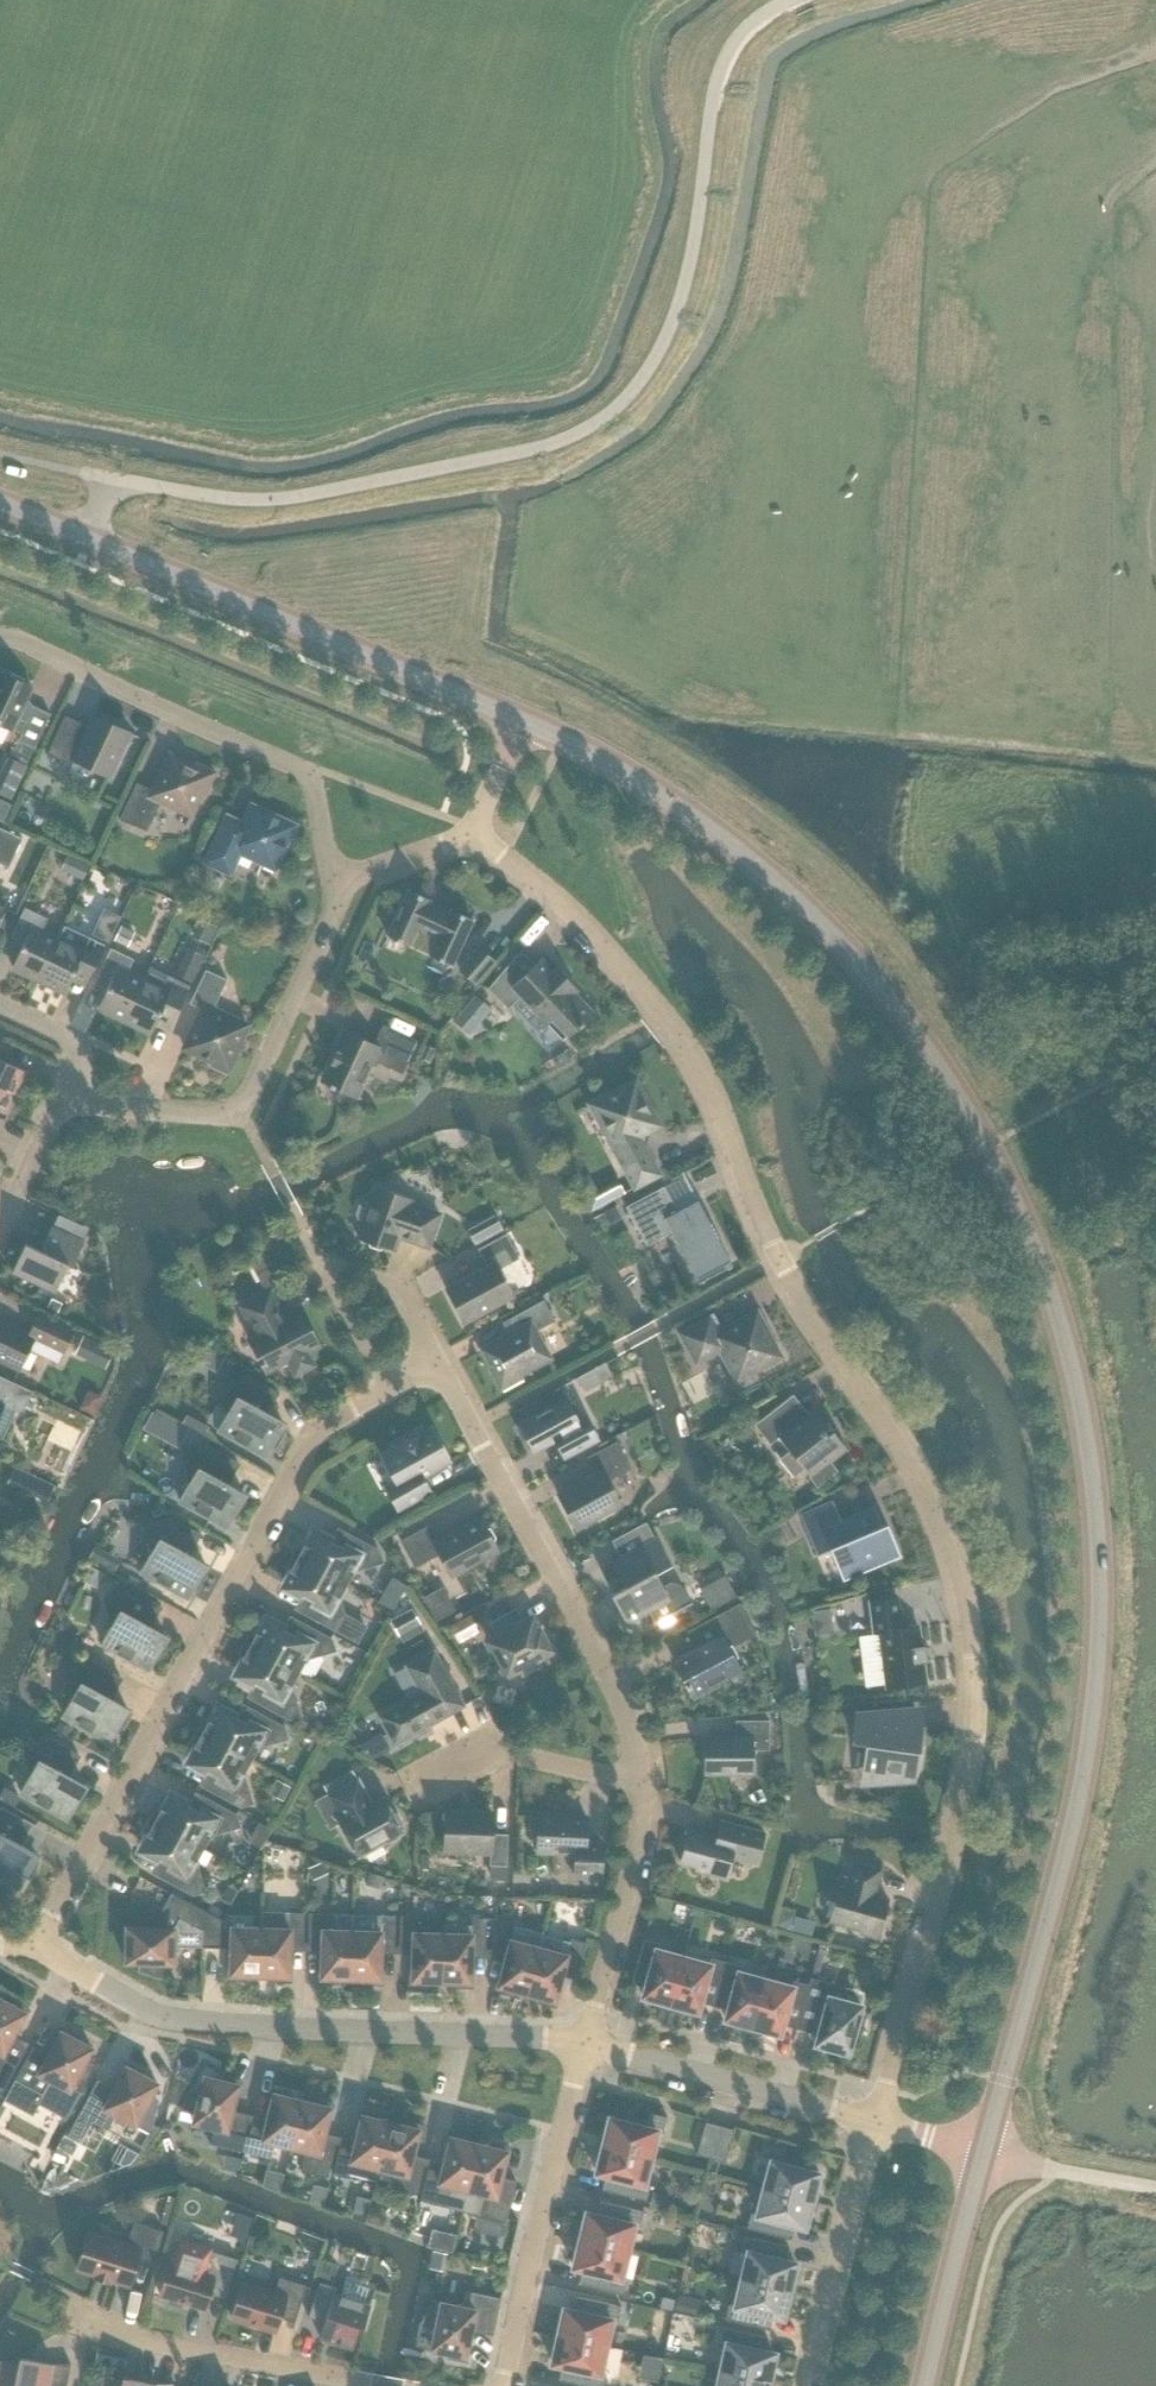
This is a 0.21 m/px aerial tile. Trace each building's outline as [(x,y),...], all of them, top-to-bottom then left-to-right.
[(2,673),(0,678),(0,724),(12,730),(13,729),(22,734),(19,740),(35,748),(51,714),(25,702),(32,687),(2,673)] [(109,777),(130,733),(94,716),(89,727),(66,716),(48,754),(72,766),(75,761),(109,777)] [(205,795),(216,773),(197,764),(196,766),(169,754),(152,790),(137,783),(120,820),(147,832),(161,802),(192,817),(203,794),(205,795)] [(26,766),(7,757),(0,773),(0,794),(11,799),(26,766)] [(275,869),(295,825),(251,805),(243,822),(226,814),(204,863),(231,876),(241,854),(275,869)] [(23,838),(0,828),(0,864),(9,868),(23,838)] [(90,866),(68,856),(61,871),(83,881),(90,866)] [(431,900),(408,890),(387,935),(410,946),(418,927),(438,936),(430,955),(452,965),(473,920),(451,910),(449,914),(429,905),(431,900)] [(13,967),(39,980),(58,940),(42,932),(48,919),(25,908),(13,933),(26,939),(13,967)] [(121,919),(102,910),(93,929),(111,938),(121,919)] [(5,913),(0,924),(0,928),(8,933),(16,918),(5,913)] [(64,926),(58,940),(39,980),(66,992),(72,980),(84,986),(104,945),(64,926)] [(135,932),(122,926),(115,941),(128,947),(135,932)] [(125,1020),(144,980),(128,973),(134,959),(111,948),(99,974),(112,980),(99,1008),(125,1020)] [(205,956),(188,948),(175,975),(192,983),(205,956)] [(494,961),(479,948),(461,970),(475,982),(494,961)] [(536,965),(520,951),(489,988),(508,1008),(521,996),(563,1040),(578,1026),(580,1027),(583,1023),(582,1022),(593,1012),(575,994),(578,991),(556,968),(553,971),(542,959),(536,965)] [(144,980),(125,1020),(152,1033),(156,1023),(169,1030),(190,985),(150,967),(144,980)] [(213,1009),(227,980),(206,969),(190,1003),(203,1010),(185,1048),(214,1062),(212,1065),(230,1073),(238,1056),(234,1054),(248,1025),(213,1009)] [(465,1007),(482,1022),(492,1009),(476,995),(465,1007)] [(418,1041),(383,1025),(374,1045),(343,1030),(333,1052),(336,1053),(323,1081),(330,1085),(330,1087),(333,1088),(334,1087),(356,1096),(371,1064),(376,1066),(378,1062),(394,1069),(396,1065),(405,1069),(418,1041)] [(467,1033),(442,1032),(441,1051),(466,1053),(467,1033)] [(436,1050),(427,1045),(421,1058),(430,1063),(436,1050)] [(14,1096),(26,1072),(0,1060),(0,1089),(14,1096)] [(658,1124),(636,1083),(610,1096),(609,1093),(589,1104),(599,1123),(602,1121),(619,1153),(615,1155),(633,1188),(658,1175),(643,1142),(645,1134),(658,1124)] [(0,1089),(0,1118),(3,1120),(14,1096),(0,1089)] [(696,1166),(684,1174),(696,1193),(708,1185),(696,1166)] [(591,1211),(605,1204),(598,1190),(589,1173),(574,1181),(591,1211)] [(677,1211),(664,1186),(626,1207),(646,1245),(672,1232),(696,1277),(730,1259),(708,1218),(698,1200),(677,1211)] [(412,1200),(376,1187),(370,1203),(365,1202),(360,1204),(356,1214),(359,1219),(364,1221),(358,1237),(394,1250),(399,1236),(429,1247),(440,1214),(410,1204),(412,1200)] [(622,1218),(616,1207),(603,1213),(609,1225),(622,1218)] [(490,1237),(504,1230),(495,1214),(482,1222),(490,1237)] [(40,1250),(26,1244),(13,1272),(56,1292),(68,1265),(73,1267),(84,1242),(52,1227),(40,1250)] [(506,1234),(479,1249),(488,1266),(446,1289),(465,1323),(514,1297),(499,1270),(519,1259),(506,1234)] [(281,1280),(280,1278),(267,1254),(250,1263),(263,1289),(281,1280)] [(319,1346),(302,1312),(286,1320),(271,1290),(240,1306),(256,1336),(249,1339),(260,1360),(258,1361),(261,1366),(263,1365),(267,1373),(288,1362),(295,1376),(315,1365),(308,1352),(319,1346)] [(48,1308),(58,1312),(62,1303),(52,1298),(48,1308)] [(556,1321),(544,1300),(513,1317),(520,1330),(484,1349),(493,1365),(489,1367),(501,1389),(523,1377),(521,1373),(549,1358),(535,1332),(556,1321)] [(782,1357),(758,1311),(718,1332),(710,1317),(680,1333),(696,1363),(720,1350),(736,1381),(782,1357)] [(0,1322),(0,1360),(20,1369),(29,1349),(59,1363),(63,1354),(64,1354),(75,1330),(39,1313),(28,1335),(0,1322)] [(75,1355),(106,1368),(114,1349),(84,1335),(75,1355)] [(605,1362),(577,1377),(585,1391),(613,1376),(605,1362)] [(0,1376),(0,1412),(3,1405),(19,1413),(24,1411),(33,1392),(0,1376)] [(278,1393),(249,1377),(222,1384),(230,1410),(219,1430),(266,1456),(272,1445),(275,1446),(284,1431),(281,1429),(284,1423),(266,1414),(278,1393)] [(576,1411),(567,1394),(536,1411),(538,1414),(520,1424),(521,1426),(518,1428),(523,1438),(527,1436),(535,1452),(564,1436),(574,1454),(599,1441),(586,1417),(577,1420),(573,1413),(576,1411)] [(808,1413),(793,1394),(755,1425),(770,1444),(779,1437),(784,1444),(774,1452),(794,1478),(805,1469),(818,1486),(838,1471),(831,1461),(847,1449),(815,1407),(808,1413)] [(206,1437),(210,1428),(187,1417),(183,1425),(206,1437)] [(163,1439),(179,1448),(188,1430),(172,1422),(163,1439)] [(398,1510),(431,1491),(423,1477),(450,1461),(432,1428),(417,1437),(414,1431),(398,1440),(401,1445),(382,1455),(397,1482),(386,1488),(398,1510)] [(632,1468),(617,1442),(588,1458),(597,1474),(559,1495),(577,1529),(621,1504),(608,1481),(632,1468)] [(210,1447),(184,1455),(191,1481),(180,1500),(227,1526),(233,1515),(236,1517),(245,1502),(242,1500),(245,1494),(228,1485),(239,1464),(210,1447)] [(8,1483),(24,1491),(31,1475),(15,1468),(8,1483)] [(42,1481),(31,1475),(24,1491),(35,1496),(42,1481)] [(841,1519),(833,1501),(800,1515),(817,1555),(830,1549),(842,1577),(900,1553),(887,1523),(883,1525),(875,1505),(841,1519)] [(171,1518),(145,1526),(153,1552),(142,1572),(189,1597),(195,1586),(198,1588),(206,1573),(203,1571),(206,1565),(189,1555),(200,1534),(171,1518)] [(498,1550),(481,1519),(439,1542),(430,1525),(401,1541),(415,1568),(439,1554),(451,1576),(498,1550)] [(657,1538),(655,1539),(646,1523),(612,1541),(621,1557),(613,1562),(627,1587),(612,1595),(627,1622),(649,1611),(656,1623),(691,1604),(682,1587),(672,1584),(663,1589),(655,1573),(671,1565),(657,1538)] [(300,1545),(294,1556),(346,1584),(353,1571),(382,1562),(379,1551),(344,1533),(337,1546),(312,1533),(305,1547),(300,1545)] [(89,1558),(114,1572),(121,1559),(96,1545),(89,1558)] [(358,1643),(367,1625),(345,1614),(341,1599),(343,1595),(342,1595),(347,1585),(346,1584),(294,1556),(293,1556),(286,1569),(288,1571),(278,1589),(298,1601),(294,1610),(358,1643)] [(105,1573),(91,1566),(84,1581),(97,1587),(98,1585),(111,1591),(117,1579),(105,1573)] [(736,1596),(725,1575),(706,1586),(708,1590),(703,1593),(712,1609),(736,1596)] [(395,1609),(408,1584),(393,1577),(381,1602),(395,1609)] [(161,1607),(132,1591),(105,1598),(114,1624),(102,1643),(149,1669),(155,1658),(158,1660),(167,1645),(164,1643),(167,1637),(149,1627),(161,1607)] [(926,1682),(919,1626),(902,1628),(898,1597),(868,1601),(873,1634),(880,1633),(887,1687),(926,1682)] [(757,1634),(741,1603),(705,1622),(714,1640),(674,1661),(694,1699),(719,1685),(718,1682),(741,1670),(730,1649),(757,1634)] [(421,1625),(412,1608),(391,1620),(399,1636),(421,1625)] [(525,1623),(517,1608),(489,1623),(498,1638),(490,1642),(507,1674),(518,1668),(523,1676),(541,1666),(536,1658),(551,1650),(540,1630),(538,1631),(531,1619),(525,1623)] [(838,1632),(835,1610),(812,1613),(815,1635),(838,1632)] [(475,1632),(467,1617),(450,1627),(458,1641),(475,1632)] [(246,1644),(298,1672),(305,1659),(335,1650),(331,1640),(297,1621),(289,1634),(265,1621),(257,1635),(252,1633),(246,1644)] [(291,1685),(298,1672),(246,1644),(240,1655),(245,1658),(237,1672),(261,1686),(254,1699),(289,1718),(300,1715),(291,1685)] [(464,1705),(434,1651),(407,1666),(422,1693),(380,1716),(395,1744),(399,1741),(400,1744),(416,1736),(415,1733),(464,1705)] [(110,1699),(122,1678),(92,1663),(66,1670),(74,1696),(63,1716),(110,1741),(116,1730),(119,1732),(128,1716),(125,1715),(128,1709),(110,1699)] [(204,1721),(198,1732),(250,1760),(257,1747),(287,1738),(284,1728),(249,1708),(241,1722),(217,1709),(209,1723),(204,1721)] [(920,1746),(917,1710),(858,1714),(854,1738),(868,1741),(863,1783),(905,1779),(906,1773),(917,1775),(921,1746),(920,1746)] [(736,1721),(736,1738),(705,1739),(705,1773),(753,1773),(753,1750),(769,1750),(769,1721),(736,1721)] [(250,1760),(198,1732),(192,1743),(197,1745),(189,1760),(213,1773),(206,1787),(241,1806),(252,1803),(243,1773),(250,1760)] [(50,1740),(24,1747),(32,1774),(21,1793),(68,1818),(74,1807),(77,1809),(85,1794),(82,1792),(86,1786),(68,1777),(79,1756),(50,1740)] [(291,1787),(276,1779),(267,1796),(282,1804),(291,1787)] [(372,1805),(358,1780),(329,1796),(343,1821),(340,1823),(358,1856),(402,1832),(400,1828),(402,1823),(397,1813),(391,1812),(384,1799),(372,1805)] [(157,1809),(151,1819),(203,1848),(209,1835),(239,1826),(236,1816),(201,1796),(194,1810),(170,1797),(161,1811),(157,1809)] [(0,1809),(0,1876),(20,1887),(26,1876),(29,1877),(37,1862),(34,1860),(38,1854),(20,1845),(31,1824),(2,1808),(0,1809)] [(493,1813),(447,1812),(445,1851),(490,1852),(490,1865),(491,1865),(490,1879),(507,1880),(507,1866),(509,1834),(492,1834),(493,1813)] [(586,1842),(587,1817),(539,1815),(537,1852),(576,1853),(575,1876),(601,1877),(603,1843),(586,1842)] [(203,1848),(151,1819),(145,1831),(149,1833),(141,1848),(166,1861),(158,1875),(193,1894),(204,1891),(195,1861),(203,1848)] [(765,1833),(721,1821),(717,1837),(690,1830),(681,1862),(697,1867),(696,1870),(726,1878),(732,1857),(757,1863),(765,1833)] [(314,1880),(328,1873),(322,1861),(309,1868),(314,1880)] [(882,1869),(853,1861),(845,1887),(840,1886),(830,1922),(862,1931),(861,1934),(875,1938),(873,1944),(875,1945),(883,1916),(884,1916),(889,1899),(875,1896),(882,1869)] [(366,1884),(380,1888),(384,1877),(369,1872),(366,1884)] [(537,1880),(517,1879),(516,1893),(537,1894),(537,1880)] [(220,1899),(230,1905),(238,1891),(228,1885),(220,1899)] [(203,1948),(204,1910),(172,1893),(154,1928),(139,1927),(139,1925),(122,1925),(122,1944),(127,1944),(126,1962),(141,1962),(140,1970),(163,1978),(163,1976),(159,1975),(159,1963),(174,1964),(174,1947),(203,1948)] [(208,1913),(220,1919),(224,1912),(212,1905),(208,1913)] [(260,1976),(261,1928),(222,1927),(222,1920),(204,1910),(203,1948),(231,1949),(231,1963),(229,1963),(228,1980),(247,1980),(248,1976),(260,1976)] [(261,1928),(260,1976),(272,1976),(272,1981),(291,1982),(292,1965),(290,1965),(290,1944),(304,1944),(305,1913),(262,1912),(261,1928)] [(778,1927),(793,1930),(796,1916),(782,1912),(778,1927)] [(353,1914),(336,1914),(310,1913),(309,1945),(323,1945),(322,1966),(319,1966),(319,1983),(338,1983),(338,1978),(351,1979),(353,1914)] [(353,1914),(351,1979),(363,1979),(363,1984),(382,1984),(383,1968),(380,1968),(381,1947),(395,1947),(396,1916),(353,1914)] [(442,1982),(443,1934),(415,1933),(415,1916),(400,1916),(400,1947),(413,1948),(413,1969),(410,1969),(410,1985),(429,1986),(429,1981),(442,1982)] [(471,1935),(443,1934),(442,1982),(454,1982),(454,1987),(473,1987),(474,1971),(471,1970),(472,1950),(486,1950),(487,1918),(472,1918),(471,1935)] [(543,1934),(515,1927),(516,1924),(502,1921),(493,1951),(507,1955),(501,1975),(499,1974),(495,1990),(514,1995),(515,1991),(527,1994),(542,1937),(543,1934)] [(542,1937),(527,1994),(539,1997),(537,2002),(556,2007),(560,1991),(558,1990),(562,1976),(577,1980),(588,1937),(587,1937),(586,1943),(571,1939),(569,1945),(542,1937)] [(661,2007),(669,2009),(683,1958),(657,1951),(659,1944),(644,1940),(632,1983),(646,1987),(643,1996),(663,2002),(661,2007)] [(778,1975),(820,1975),(821,1941),(778,1940),(778,1975)] [(683,1958),(669,2009),(677,2011),(679,2006),(698,2011),(701,2002),(714,2006),(727,1962),(711,1958),(710,1965),(683,1958)] [(727,1962),(714,2006),(728,2010),(726,2019),(745,2024),(744,2029),(752,2032),(766,1981),(740,1973),(742,1966),(727,1962)] [(809,1985),(797,2029),(819,2035),(816,2044),(849,2053),(854,2033),(859,2035),(864,2016),(859,2014),(861,2007),(830,1998),(834,1984),(811,1978),(809,1985)] [(766,1981),(752,2032),(760,2034),(761,2029),(781,2034),(783,2025),(797,2029),(809,1985),(794,1981),(792,1988),(766,1981)] [(13,2000),(11,2004),(0,1998),(0,2095),(1,2096),(2,2095),(26,2050),(16,2045),(17,2038),(13,2036),(20,2023),(22,2024),(30,2009),(13,2000)] [(88,2061),(95,2047),(78,2038),(79,2035),(61,2025),(52,2041),(54,2041),(47,2053),(33,2046),(4,2100),(33,2116),(39,2104),(66,2119),(80,2092),(73,2089),(76,2083),(82,2086),(94,2064),(88,2061)] [(80,2115),(69,2135),(76,2139),(83,2137),(92,2121),(108,2130),(116,2115),(135,2125),(142,2112),(152,2118),(151,2122),(153,2123),(158,2100),(151,2096),(157,2083),(142,2074),(144,2070),(127,2061),(119,2076),(121,2077),(111,2095),(95,2087),(80,2115)] [(242,2081),(223,2076),(222,2081),(205,2077),(201,2091),(193,2089),(182,2109),(183,2110),(185,2106),(197,2109),(193,2123),(214,2128),(210,2144),(241,2152),(248,2121),(231,2117),(236,2096),(238,2097),(242,2081)] [(291,2147),(302,2101),(290,2098),(292,2093),(273,2089),(269,2105),(271,2105),(266,2126),(253,2122),(245,2153),(260,2156),(271,2159),(274,2143),(291,2147)] [(314,2104),(302,2101),(291,2147),(307,2151),(302,2172),(328,2178),(336,2143),(323,2140),(328,2119),(330,2120),(334,2104),(316,2099),(314,2104)] [(379,2169),(391,2122),(379,2119),(380,2115),(361,2110),(357,2126),(359,2127),(354,2147),(341,2144),(333,2175),(348,2178),(352,2162),(379,2169)] [(601,2136),(599,2144),(650,2157),(657,2131),(664,2133),(667,2117),(651,2113),(648,2127),(611,2118),(606,2138),(601,2136)] [(403,2125),(391,2122),(379,2169),(395,2173),(391,2189),(417,2195),(425,2165),(411,2161),(416,2141),(419,2142),(423,2125),(404,2121),(403,2125)] [(697,2154),(711,2158),(720,2126),(706,2122),(697,2154)] [(720,2126),(711,2158),(725,2162),(734,2130),(720,2126)] [(449,2132),(445,2148),(448,2149),(443,2169),(429,2166),(421,2201),(463,2211),(468,2191),(479,2144),(467,2141),(468,2137),(449,2132)] [(491,2147),(479,2144),(468,2191),(483,2194),(478,2217),(506,2224),(517,2181),(501,2177),(504,2163),(507,2163),(511,2147),(492,2143),(491,2147)] [(650,2157),(599,2144),(597,2153),(602,2154),(597,2173),(606,2176),(603,2190),(647,2201),(651,2185),(644,2184),(650,2157)] [(772,2162),(765,2188),(816,2202),(819,2194),(813,2192),(818,2173),(781,2163),(785,2150),(769,2145),(765,2161),(772,2162)] [(816,2202),(765,2188),(758,2215),(751,2213),(747,2228),(791,2239),(795,2226),(804,2228),(809,2209),(814,2210),(816,2202)] [(669,2196),(653,2192),(649,2207),(665,2211),(669,2196)] [(160,2224),(169,2226),(177,2198),(168,2195),(160,2224)] [(577,2231),(575,2239),(627,2251),(634,2225),(641,2227),(644,2211),(600,2201),(597,2215),(587,2213),(583,2232),(577,2231)] [(669,2216),(658,2214),(656,2224),(666,2226),(669,2216)] [(164,2232),(134,2222),(127,2245),(89,2233),(78,2269),(97,2275),(96,2278),(110,2282),(111,2280),(130,2286),(139,2256),(155,2261),(164,2232)] [(445,2250),(452,2252),(456,2234),(449,2233),(445,2250)] [(749,2253),(742,2279),(794,2292),(796,2283),(791,2282),(795,2263),(786,2260),(789,2246),(745,2236),(742,2251),(749,2253)] [(627,2251),(575,2239),(573,2247),(579,2249),(574,2268),(583,2270),(580,2284),(624,2295),(628,2279),(621,2278),(627,2251)] [(170,2265),(160,2295),(205,2309),(212,2286),(228,2291),(237,2259),(210,2251),(179,2241),(171,2265),(170,2265)] [(429,2268),(444,2271),(448,2253),(433,2250),(429,2268)] [(317,2275),(333,2279),(338,2264),(322,2260),(317,2275)] [(306,2286),(280,2278),(275,2294),(242,2284),(232,2317),(276,2331),(280,2318),(295,2323),(306,2286)] [(794,2292),(742,2279),(736,2306),(729,2304),(726,2319),(770,2330),(773,2316),(782,2318),(787,2299),(792,2300),(794,2292)] [(371,2305),(335,2294),(337,2288),(320,2282),(309,2317),(325,2322),(320,2338),(352,2348),(359,2326),(364,2327),(371,2305)] [(494,2335),(503,2292),(502,2292),(500,2298),(466,2291),(463,2307),(433,2301),(423,2322),(424,2323),(426,2319),(437,2321),(431,2349),(449,2353),(448,2358),(467,2361),(470,2345),(468,2345),(471,2331),(494,2335)] [(676,2310),(697,2315),(701,2301),(679,2295),(676,2310)] [(558,2336),(605,2347),(611,2320),(618,2322),(621,2306),(577,2297),(574,2311),(565,2309),(561,2328),(559,2328),(558,2336)] [(659,2307),(672,2311),(675,2300),(662,2297),(659,2307)] [(722,2371),(774,2382),(775,2374),(770,2373),(774,2353),(765,2351),(768,2337),(724,2327),(720,2343),(727,2344),(722,2371)] [(605,2347),(558,2336),(556,2344),(557,2345),(553,2364),(562,2366),(559,2380),(585,2385),(604,2385),(607,2374),(600,2373),(605,2347)] [(658,2382),(663,2360),(646,2356),(641,2378),(658,2382)] [(71,2364),(54,2364),(20,2357),(19,2365),(0,2366),(0,2385),(67,2385),(71,2364)] [(774,2382),(722,2371),(718,2385),(773,2385),(774,2382)] [(102,2385),(173,2385),(174,2383),(157,2384),(123,2377),(121,2385),(102,2385)]
